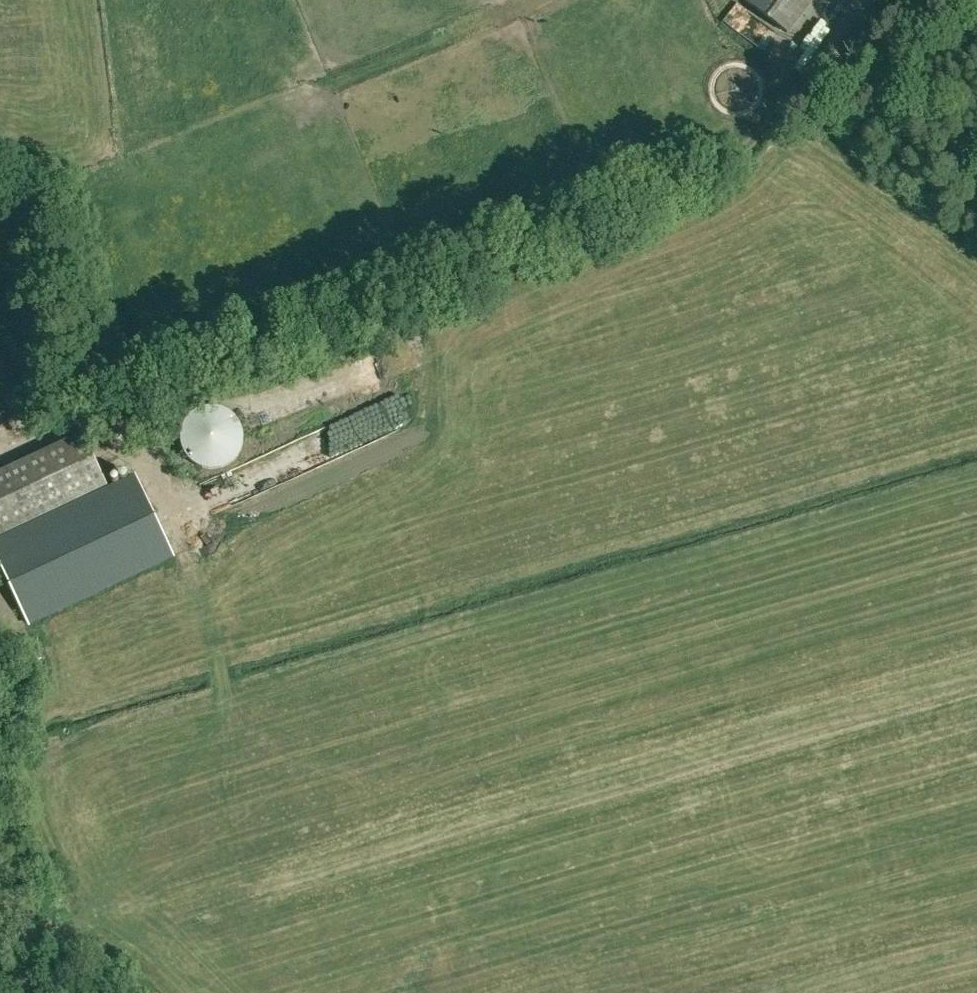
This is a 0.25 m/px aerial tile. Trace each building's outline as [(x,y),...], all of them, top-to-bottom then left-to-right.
[(787,33),(812,0),(745,0),(787,33)] [(753,30),(761,16),(749,8),(740,23),(753,30)] [(83,434),(0,473),(0,537),(108,486),(83,434)] [(136,477),(0,541),(0,562),(30,625),(174,557),(136,477)]
